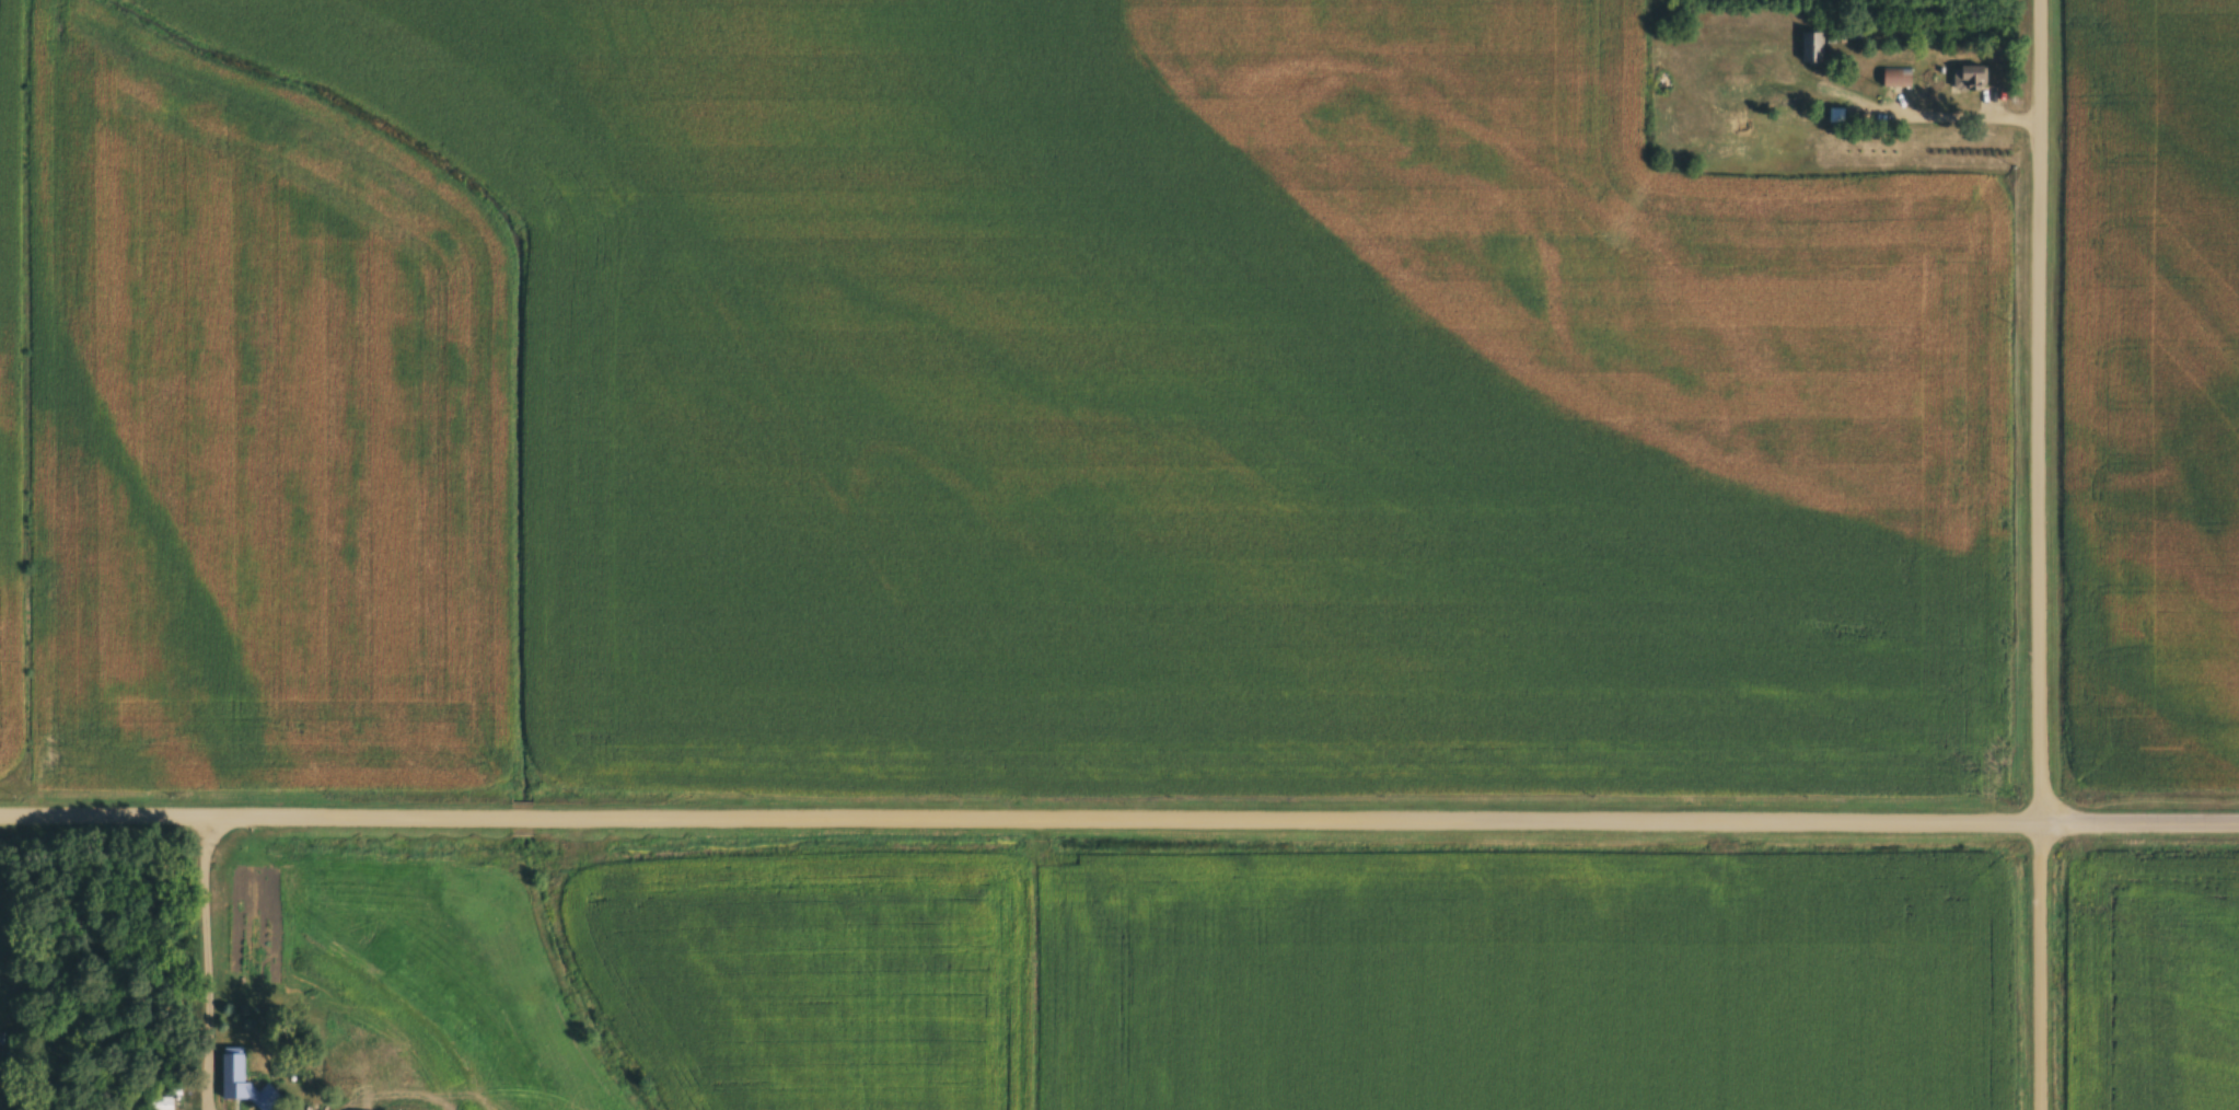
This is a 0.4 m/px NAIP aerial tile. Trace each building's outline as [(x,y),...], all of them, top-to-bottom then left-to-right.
[(1824,31),(1802,31),(1802,62),(1824,62),(1824,31)] [(1954,65),(1954,89),(1986,89),(1986,65),(1954,65)] [(1912,66),(1882,66),(1882,86),(1912,86),(1912,66)] [(223,1103),(280,1103),(280,1086),(254,1087),(254,1081),(244,1081),(244,1047),(222,1047),(223,1103)] [(171,1109),(171,1097),(154,1097),(154,1109),(171,1109)]
